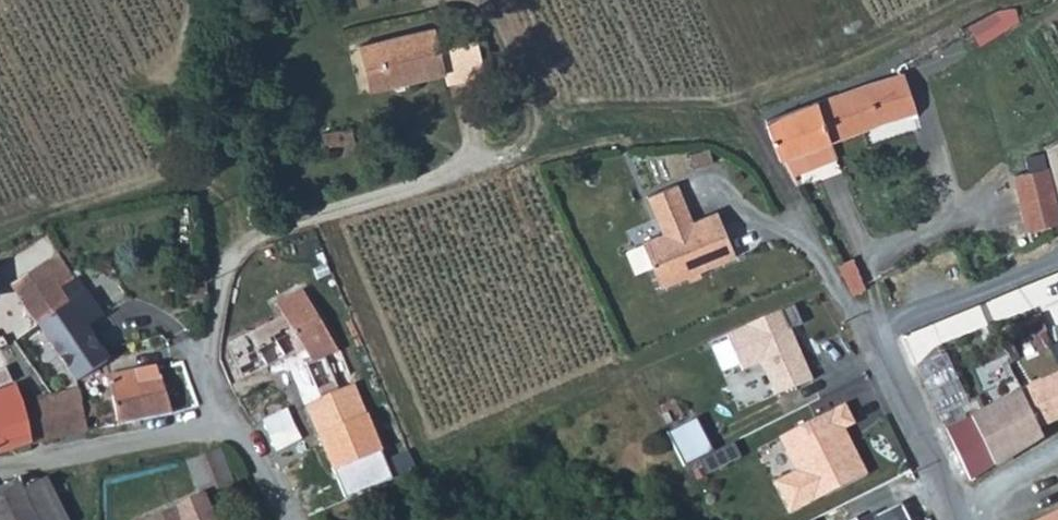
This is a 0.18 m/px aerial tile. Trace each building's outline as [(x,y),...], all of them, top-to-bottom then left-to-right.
[(1009,31),(1024,21),(1021,11),(1004,14),(1005,22),(1008,29),(1009,31)] [(402,41),(380,46),(388,84),(452,75),(446,34),(424,36),(402,41)] [(380,46),(367,50),(373,86),(388,84),(380,46)] [(825,104),(840,143),(921,115),(911,75),(904,77),(825,104)] [(821,170),(845,160),(840,143),(825,104),(770,123),(786,164),(793,161),(802,178),(814,173),(808,156),(814,153),(821,170)] [(332,135),(336,164),(365,159),(361,131),(332,135)] [(1051,167),(1057,193),(1057,144),(1049,148),(1051,167)] [(808,156),(814,173),(821,170),(814,153),(808,156)] [(1013,177),(1028,238),(1051,231),(1057,229),(1057,193),(1051,167),(1013,177)] [(645,245),(663,289),(737,257),(718,213),(693,223),(678,187),(649,199),(665,235),(645,245)] [(78,280),(61,253),(29,273),(15,283),(82,378),(111,358),(64,289),(78,280)] [(860,288),(854,273),(840,279),(847,295),(860,288)] [(316,362),(327,357),(343,351),(311,292),(286,304),(291,315),(309,349),(316,362)] [(815,378),(785,311),(729,334),(747,371),(762,365),(779,396),(815,378)] [(272,324),(290,358),(309,349),(291,315),(272,324)] [(272,324),(231,345),(246,378),(290,358),(272,324)] [(343,351),(327,357),(337,379),(344,397),(355,423),(372,416),(345,350),(343,351)] [(295,371),(304,392),(337,379),(327,357),(316,362),(295,371)] [(202,408),(187,360),(160,366),(175,413),(202,408)] [(123,424),(175,413),(160,366),(138,370),(140,379),(114,385),(123,424)] [(1021,394),(1022,396),(950,432),(974,481),(1057,433),(1054,423),(1057,421),(1057,378),(1021,394)] [(304,392),(312,411),(344,397),(337,379),(304,392)] [(93,430),(90,418),(101,415),(97,401),(86,403),(82,388),(26,403),(20,385),(0,393),(0,453),(74,435),(93,430)] [(312,411),(323,437),(355,423),(344,397),(312,411)] [(781,440),(799,472),(778,484),(794,518),(872,478),(850,428),(859,425),(849,404),(781,440)] [(337,473),(388,452),(372,416),(355,423),(323,437),(337,473)] [(686,466),(716,451),(699,419),(670,433),(686,466)] [(238,483),(221,449),(194,462),(209,495),(238,483)] [(54,475),(25,487),(41,519),(74,519),(54,475)] [(25,487),(22,480),(0,489),(0,519),(41,519),(25,487)] [(198,514),(192,502),(151,519),(186,519),(198,514)] [(904,507),(881,518),(881,519),(910,519),(904,507)]
